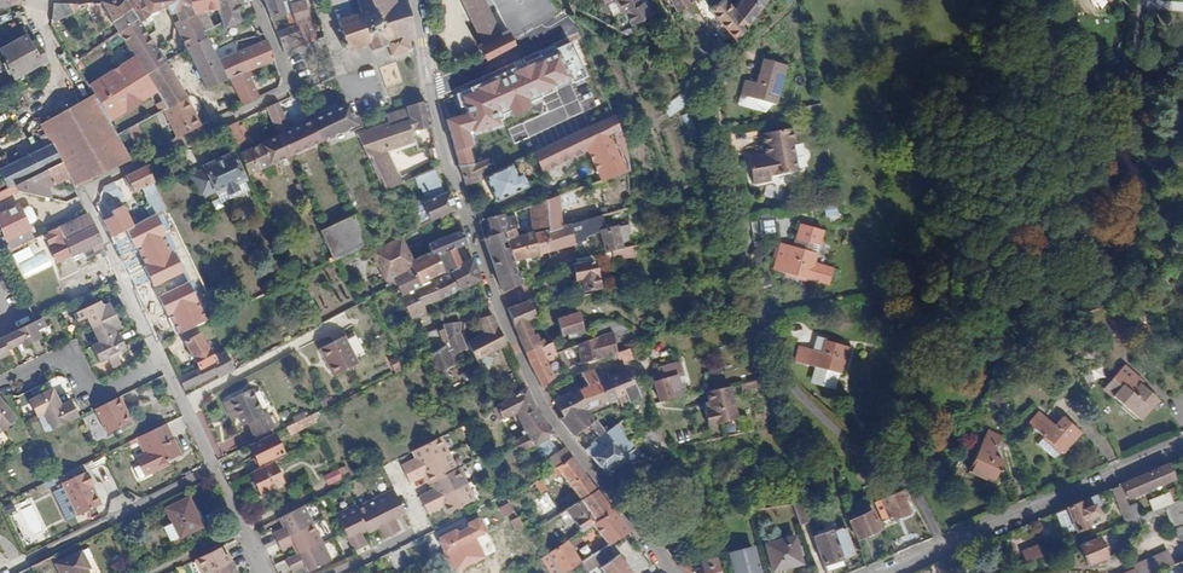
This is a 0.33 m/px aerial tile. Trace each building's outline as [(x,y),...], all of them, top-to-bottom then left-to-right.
[(102,2),(121,33),(140,21),(126,0),(124,0),(102,2)] [(208,11),(206,2),(218,0),(126,0),(140,21),(150,14),(159,11),(168,8),(174,22),(187,49),(207,40),(204,33),(214,26),(208,11)] [(208,11),(216,10),(220,9),(218,0),(206,2),(208,11)] [(218,0),(220,9),(223,22),(224,28),(239,21),(234,5),(251,0),(218,0)] [(273,21),(287,16),(285,11),(292,9),(290,0),(264,0),(273,21)] [(292,9),(297,24),(309,19),(304,0),(290,0),(292,9)] [(360,11),(354,14),(353,10),(350,11),(351,14),(345,16),(344,13),(341,14),(342,17),(338,18),(340,25),(337,25),(338,29),(341,28),(343,37),(341,38),(343,46),(346,45),(347,48),(351,46),(352,49),(355,48),(354,46),(360,44),(361,46),(364,45),(363,43),(371,40),(372,46),(371,46),(372,49),(376,48),(388,46),(387,44),(389,43),(392,54),(409,49),(408,47),(408,46),(407,44),(405,35),(411,33),(411,35),(414,35),(414,32),(415,32),(415,29),(412,29),(411,24),(413,23),(409,9),(407,9),(405,3),(408,2),(407,0),(402,0),(402,1),(395,2),(395,0),(357,0),(360,11)] [(482,42),(478,44),(485,57),(512,42),(507,31),(509,30),(503,20),(494,24),(483,0),(462,0),(482,42)] [(677,12),(692,2),(692,0),(671,0),(677,12)] [(733,9),(726,0),(722,0),(710,10),(734,40),(745,25),(733,9)] [(733,9),(745,25),(764,0),(740,0),(733,9)] [(73,12),(70,4),(54,3),(41,9),(50,24),(73,12)] [(256,12),(244,18),(246,22),(253,18),(256,12)] [(315,40),(309,19),(297,24),(300,39),(302,45),(315,40)] [(187,99),(140,21),(121,33),(127,43),(160,97),(133,110),(120,87),(140,75),(130,61),(104,76),(113,90),(97,98),(105,113),(118,135),(128,129),(136,125),(187,99)] [(286,23),(275,27),(282,45),(300,39),(297,24),(287,26),(286,23)] [(116,50),(127,43),(121,33),(109,40),(116,50)] [(16,80),(40,66),(41,67),(48,63),(35,41),(33,43),(30,44),(25,37),(0,52),(11,72),(16,80)] [(300,39),(282,45),(284,51),(302,45),(300,39)] [(219,65),(207,40),(187,49),(206,91),(230,79),(244,105),(259,97),(253,84),(247,73),(275,59),(267,40),(263,42),(219,65)] [(574,43),(517,70),(500,77),(518,99),(524,97),(525,97),(532,102),(549,94),(590,78),(574,43)] [(742,94),(776,103),(787,64),(763,58),(757,82),(745,79),(742,94)] [(253,84),(279,71),(275,59),(247,73),(253,84)] [(498,78),(481,84),(488,107),(506,101),(498,78)] [(411,106),(412,108),(426,102),(418,80),(405,84),(403,85),(409,100),(405,103),(404,104),(405,106),(407,107),(411,106)] [(488,107),(481,84),(469,89),(450,99),(440,100),(445,107),(461,102),(463,107),(457,108),(460,117),(465,115),(448,120),(450,132),(457,160),(460,167),(474,162),(469,148),(493,141),(488,118),(488,107)] [(21,90),(25,97),(30,94),(25,87),(21,90)] [(510,99),(518,116),(529,110),(534,107),(526,90),(515,96),(512,98),(510,99)] [(665,103),(669,114),(692,106),(688,95),(665,103)] [(70,177),(75,187),(131,160),(118,135),(105,113),(95,118),(85,99),(67,110),(71,117),(67,119),(72,129),(50,141),(61,162),(70,177)] [(510,99),(505,101),(500,103),(503,114),(488,118),(493,141),(493,142),(507,138),(506,137),(502,122),(518,116),(510,99)] [(411,133),(431,126),(426,102),(412,108),(408,109),(410,122),(408,123),(411,133)] [(322,141),(313,121),(289,132),(285,122),(295,118),(291,109),(281,112),(277,103),(265,108),(277,137),(286,157),(322,141)] [(313,121),(322,141),(356,126),(347,105),(313,121)] [(408,109),(385,117),(388,124),(390,129),(408,123),(410,122),(408,109)] [(48,137),(50,141),(72,129),(67,119),(71,117),(67,110),(41,125),(48,137)] [(502,122),(506,137),(525,130),(536,125),(529,110),(518,116),(502,122)] [(600,121),(497,171),(486,177),(497,201),(527,187),(518,167),(531,161),(536,158),(541,169),(586,147),(597,170),(595,171),(600,181),(627,171),(621,135),(614,114),(604,119),(600,121)] [(232,141),(235,148),(244,144),(234,123),(225,127),(226,129),(232,141)] [(413,178),(425,173),(423,166),(393,179),(381,153),(413,142),(411,133),(408,123),(390,129),(360,142),(382,192),(397,186),(413,178)] [(390,129),(388,124),(357,136),(360,142),(390,129)] [(48,137),(41,125),(35,129),(41,140),(48,137)] [(136,125),(128,129),(135,143),(143,139),(136,125)] [(762,134),(765,147),(769,146),(770,153),(766,154),(749,158),(754,184),(771,181),(771,178),(798,173),(792,142),(796,141),(793,128),(762,134)] [(16,183),(27,178),(61,162),(50,141),(48,137),(41,140),(45,148),(12,164),(5,150),(0,153),(0,168),(9,186),(16,183)] [(239,155),(248,174),(286,157),(277,137),(239,155)] [(226,188),(229,193),(238,188),(236,183),(244,180),(231,153),(205,167),(206,168),(191,176),(202,197),(216,191),(217,192),(226,188)] [(536,158),(531,161),(536,171),(541,169),(536,158)] [(460,167),(464,179),(489,168),(484,159),(474,162),(460,167)] [(54,185),(70,177),(61,162),(27,178),(16,183),(19,190),(26,187),(43,178),(41,175),(47,173),(54,185)] [(154,216),(168,210),(146,165),(127,175),(136,191),(145,186),(148,193),(147,194),(152,204),(148,206),(154,216)] [(408,210),(416,229),(455,209),(449,193),(444,195),(435,168),(425,173),(413,178),(418,188),(420,187),(424,196),(428,194),(431,201),(423,204),(408,210)] [(107,185),(115,189),(120,186),(117,180),(107,185)] [(19,190),(16,183),(9,186),(0,191),(0,199),(19,190)] [(560,195),(547,200),(549,224),(549,229),(550,251),(568,247),(574,246),(574,242),(572,236),(570,224),(561,226),(560,195)] [(408,210),(423,204),(421,200),(406,207),(408,210)] [(520,234),(518,227),(505,231),(514,260),(539,253),(538,233),(538,227),(549,224),(547,200),(530,206),(535,225),(526,227),(528,231),(520,234)] [(10,248),(34,237),(18,202),(0,211),(0,226),(10,248)] [(109,206),(100,210),(116,247),(130,240),(117,212),(113,214),(109,206)] [(63,235),(72,253),(83,248),(86,255),(103,247),(87,213),(74,219),(54,228),(58,237),(63,235)] [(198,325),(220,315),(170,214),(152,222),(154,226),(147,229),(195,327),(198,325)] [(507,218),(506,214),(488,218),(493,235),(505,231),(518,227),(520,226),(516,215),(507,218)] [(369,244),(356,217),(323,233),(336,259),(369,244)] [(584,220),(570,224),(572,236),(574,242),(584,240),(587,235),(584,220)] [(549,229),(549,224),(538,227),(538,233),(549,229)] [(630,247),(630,225),(601,231),(604,240),(598,241),(599,245),(602,253),(607,252),(630,247)] [(781,244),(775,269),(811,278),(811,277),(830,282),(834,267),(815,262),(818,252),(817,252),(818,245),(820,245),(823,230),(800,225),(796,240),(797,240),(795,246),(794,248),(781,244)] [(54,261),(72,253),(63,235),(58,237),(54,228),(42,233),(54,261)] [(550,251),(549,229),(538,233),(539,253),(540,255),(550,251)] [(432,245),(435,251),(438,250),(440,256),(455,249),(467,245),(466,241),(462,231),(432,245)] [(522,282),(514,260),(505,231),(493,235),(484,237),(496,274),(502,291),(522,282)] [(412,262),(401,238),(373,252),(385,281),(394,277),(415,267),(421,281),(444,269),(435,251),(412,262)] [(630,247),(607,252),(602,253),(592,255),(593,262),(593,263),(595,263),(595,265),(612,263),(614,258),(635,257),(633,246),(630,247)] [(440,256),(447,268),(448,271),(461,265),(467,261),(464,256),(459,259),(455,249),(440,256)] [(574,265),(593,262),(592,255),(579,257),(573,258),(574,265)] [(440,299),(480,281),(472,259),(467,261),(461,265),(448,271),(402,295),(410,314),(430,306),(428,302),(440,299)] [(593,262),(574,265),(575,268),(576,279),(582,278),(584,290),(598,288),(595,265),(595,263),(593,263),(593,262)] [(272,291),(290,282),(288,276),(269,286),(272,291)] [(1177,277),(1173,282),(1182,291),(1182,282),(1177,277)] [(308,313),(315,310),(304,286),(297,289),(308,313)] [(90,325),(114,314),(108,302),(101,306),(98,300),(71,312),(75,321),(85,316),(90,325)] [(529,300),(508,309),(510,317),(517,335),(527,358),(546,349),(551,348),(549,344),(545,346),(542,340),(539,341),(536,335),(533,337),(527,323),(535,320),(529,300)] [(410,314),(419,334),(438,326),(430,306),(410,314)] [(564,334),(581,329),(579,312),(556,314),(556,321),(558,335),(564,334)] [(114,314),(90,325),(98,342),(115,334),(112,328),(119,324),(114,314)] [(541,328),(550,323),(548,314),(535,320),(536,326),(541,328)] [(506,345),(492,316),(478,319),(484,334),(467,343),(472,352),(483,371),(489,368),(485,360),(483,361),(481,358),(506,345)] [(7,333),(12,344),(20,340),(23,346),(41,338),(32,320),(19,327),(8,332),(7,333)] [(435,371),(436,373),(458,362),(455,356),(467,350),(459,337),(460,322),(444,323),(449,344),(446,347),(429,357),(435,371)] [(617,355),(630,351),(626,329),(613,322),(609,323),(611,333),(617,355)] [(589,327),(591,337),(611,333),(609,323),(606,324),(589,327)] [(438,326),(419,334),(429,357),(446,347),(438,326)] [(185,340),(201,332),(200,329),(196,331),(194,327),(181,333),(185,340)] [(581,329),(564,334),(565,338),(582,334),(581,329)] [(216,359),(215,355),(201,332),(185,340),(196,360),(200,366),(216,359)] [(0,336),(0,357),(9,352),(7,347),(12,344),(7,333),(0,336)] [(612,356),(614,364),(634,359),(630,351),(617,355),(611,333),(591,337),(589,338),(577,346),(584,364),(612,356)] [(121,345),(115,334),(98,342),(91,346),(98,361),(108,357),(112,365),(120,361),(114,348),(121,345)] [(321,346),(334,373),(358,362),(345,335),(321,346)] [(807,364),(842,373),(849,346),(826,340),(823,351),(810,349),(807,364)] [(546,349),(527,358),(541,389),(546,385),(553,379),(546,364),(554,364),(552,360),(555,357),(551,348),(546,349)] [(222,375),(236,368),(227,350),(215,355),(216,359),(200,366),(178,377),(184,390),(220,371),(222,375)] [(760,367),(764,365),(760,353),(748,357),(750,363),(758,361),(760,367)] [(564,355),(560,357),(567,371),(571,368),(564,355)] [(402,357),(392,363),(398,373),(407,367),(402,357)] [(1103,387),(1114,397),(1124,386),(1131,392),(1139,383),(1134,378),(1136,375),(1122,364),(1103,387)] [(614,405),(612,400),(608,401),(599,382),(593,370),(581,374),(587,387),(572,393),(576,402),(584,399),(589,409),(595,416),(614,405)] [(626,370),(611,377),(620,397),(627,394),(630,401),(642,396),(626,370)] [(661,399),(684,394),(680,375),(656,382),(661,399)] [(620,397),(611,377),(599,382),(608,401),(612,400),(620,397)] [(1124,386),(1114,397),(1141,419),(1159,398),(1140,382),(1139,383),(1131,392),(1124,386)] [(711,403),(707,404),(711,427),(743,420),(736,386),(709,392),(711,403)] [(229,399),(237,416),(242,427),(249,423),(255,436),(273,427),(268,415),(264,416),(251,389),(229,399)] [(519,420),(535,410),(526,392),(523,389),(495,406),(494,407),(501,417),(513,410),(519,420)] [(36,417),(43,414),(60,406),(54,394),(46,398),(43,391),(27,399),(36,417)] [(554,401),(564,417),(589,409),(584,399),(576,402),(572,393),(556,399),(554,401)] [(120,396),(95,409),(107,432),(129,422),(125,414),(122,408),(125,406),(120,396)] [(614,405),(621,423),(630,416),(620,397),(612,400),(614,405)] [(232,418),(237,416),(229,399),(224,401),(232,418)] [(1,431),(15,419),(4,405),(1,407),(0,407),(0,430),(1,431)] [(51,430),(75,419),(69,408),(62,411),(60,406),(43,414),(51,430)] [(559,419),(573,436),(590,424),(600,437),(607,432),(605,430),(595,416),(589,409),(564,417),(559,419)] [(535,410),(519,420),(523,426),(540,415),(535,410)] [(1029,424),(1036,430),(1046,418),(1039,412),(1029,424)] [(536,443),(553,434),(540,415),(523,426),(524,428),(527,432),(534,444),(536,443)] [(316,423),(314,419),(313,416),(296,424),(300,431),(316,423)] [(1046,418),(1036,430),(1063,453),(1081,432),(1064,418),(1056,426),(1046,418)] [(296,424),(288,428),(292,436),(300,431),(296,424)] [(639,456),(619,425),(610,430),(607,432),(611,436),(603,441),(598,445),(596,442),(591,445),(585,450),(590,457),(599,468),(601,467),(603,470),(620,458),(625,465),(639,456)] [(988,429),(984,438),(998,446),(1003,436),(988,429)] [(651,454),(672,449),(665,433),(655,437),(652,431),(640,435),(651,454)] [(507,443),(511,449),(514,453),(526,449),(534,444),(527,432),(523,434),(516,438),(507,443)] [(611,436),(607,432),(600,437),(603,441),(611,436)] [(546,460),(552,470),(571,457),(565,449),(553,434),(536,443),(548,459),(546,460)] [(405,474),(450,452),(442,436),(417,448),(421,456),(417,458),(401,466),(405,474)] [(251,448),(260,467),(284,455),(275,437),(251,448)] [(998,446),(984,438),(969,470),(994,482),(1004,460),(994,455),(998,446)] [(137,458),(145,475),(162,467),(160,464),(179,455),(172,441),(137,458)] [(591,445),(590,444),(588,442),(581,446),(585,450),(591,445)] [(410,484),(426,476),(429,474),(433,480),(436,479),(458,468),(450,452),(405,474),(410,484)] [(560,472),(579,500),(596,489),(576,464),(571,457),(552,470),(544,474),(548,480),(560,472)] [(284,485),(273,464),(251,475),(262,496),(284,485)] [(326,480),(346,470),(344,465),(324,475),(326,480)] [(1169,465),(1125,484),(1132,499),(1176,481),(1169,465)] [(440,487),(436,489),(421,497),(424,505),(468,483),(460,467),(458,468),(436,479),(440,487)] [(346,470),(326,480),(328,484),(348,474),(346,470)] [(75,476),(61,483),(77,516),(101,504),(95,490),(93,491),(90,485),(92,484),(87,472),(85,473),(84,472),(75,476)] [(432,481),(436,489),(440,487),(436,479),(433,480),(432,481)] [(477,499),(468,483),(424,505),(429,514),(444,506),(448,504),(452,512),(477,499)] [(1130,508),(1121,485),(1113,489),(1127,522),(1135,519),(1130,508)] [(596,489),(579,500),(557,513),(551,517),(559,531),(573,523),(581,532),(593,524),(612,511),(596,489)] [(374,499),(386,524),(395,519),(394,518),(404,513),(392,490),(374,499)] [(527,501),(541,524),(551,517),(557,513),(543,491),(527,501)] [(874,501),(877,507),(883,504),(891,522),(913,512),(903,491),(874,501)] [(6,508),(25,548),(50,536),(32,496),(6,508)] [(113,497),(114,508),(128,506),(127,496),(113,497)] [(165,508),(179,537),(201,526),(187,497),(165,508)] [(1153,505),(1155,510),(1166,506),(1173,503),(1171,498),(1153,505)] [(356,508),(366,528),(367,531),(378,525),(379,527),(386,524),(374,499),(356,508)] [(1088,499),(1057,513),(1066,535),(1077,531),(1078,532),(1098,523),(1096,517),(1098,516),(1094,506),(1092,507),(1088,499)] [(1182,526),(1182,499),(1173,503),(1166,506),(1176,529),(1182,526)] [(805,501),(794,503),(800,522),(810,519),(805,501)] [(506,519),(516,516),(512,503),(502,507),(506,519)] [(1135,519),(1142,516),(1137,504),(1130,508),(1135,519)] [(279,540),(312,523),(303,506),(282,516),(287,527),(284,528),(275,532),(279,540)] [(336,515),(343,530),(350,542),(358,538),(355,533),(366,528),(356,508),(354,506),(336,515)] [(612,511),(593,524),(608,545),(629,532),(612,511)] [(875,511),(856,518),(852,520),(859,539),(883,530),(875,511)] [(287,527),(282,516),(278,518),(284,528),(287,527)] [(715,526),(713,517),(706,518),(708,527),(715,526)] [(509,521),(514,530),(521,527),(517,521),(515,518),(509,521)] [(386,524),(392,534),(400,530),(395,519),(386,524)] [(438,543),(444,555),(485,533),(480,522),(476,519),(466,524),(466,528),(469,534),(460,539),(457,533),(453,531),(438,539),(438,543)] [(321,541),(312,523),(279,540),(283,548),(291,544),(294,542),(299,552),(321,541)] [(384,538),(392,534),(386,524),(379,527),(384,538)] [(815,537),(824,565),(842,559),(855,554),(845,527),(815,537)] [(355,533),(358,538),(362,536),(361,534),(367,531),(366,528),(355,533)] [(773,569),(802,562),(795,534),(766,541),(773,569)] [(361,545),(358,538),(350,542),(353,549),(361,545)] [(580,562),(570,543),(573,541),(571,538),(540,559),(548,572),(562,572),(579,563),(580,562)] [(1081,545),(1089,565),(1106,558),(1098,538),(1081,545)] [(327,553),(321,541),(299,552),(296,554),(287,558),(291,566),(303,560),(305,564),(327,553)] [(291,544),(296,554),(299,552),(294,542),(291,544)] [(1030,561),(1044,556),(1039,545),(1026,551),(1030,561)] [(599,551),(597,551),(602,561),(611,554),(607,546),(599,551)] [(230,559),(226,551),(222,553),(218,547),(193,560),(200,572),(203,572),(230,559)] [(754,549),(731,555),(735,572),(759,572),(754,549)] [(1176,564),(1171,550),(1149,559),(1136,564),(1137,568),(1133,570),(1135,572),(1156,572),(1176,564)] [(55,565),(59,572),(86,572),(84,569),(87,567),(79,551),(57,562),(58,564),(55,565)] [(579,563),(586,572),(602,561),(597,551),(586,558),(580,562),(579,563)] [(330,560),(327,553),(305,564),(308,571),(330,560)] [(618,555),(600,566),(605,572),(630,572),(618,555)] [(693,562),(698,567),(699,572),(719,572),(715,556),(693,562)] [(230,559),(203,572),(231,572),(229,569),(233,566),(230,559)] [(693,562),(690,559),(684,563),(683,562),(676,568),(680,572),(699,572),(698,567),(693,562)] [(842,559),(824,565),(826,570),(844,565),(842,559)] [(302,566),(305,564),(303,560),(291,566),(294,570),(302,566)]
